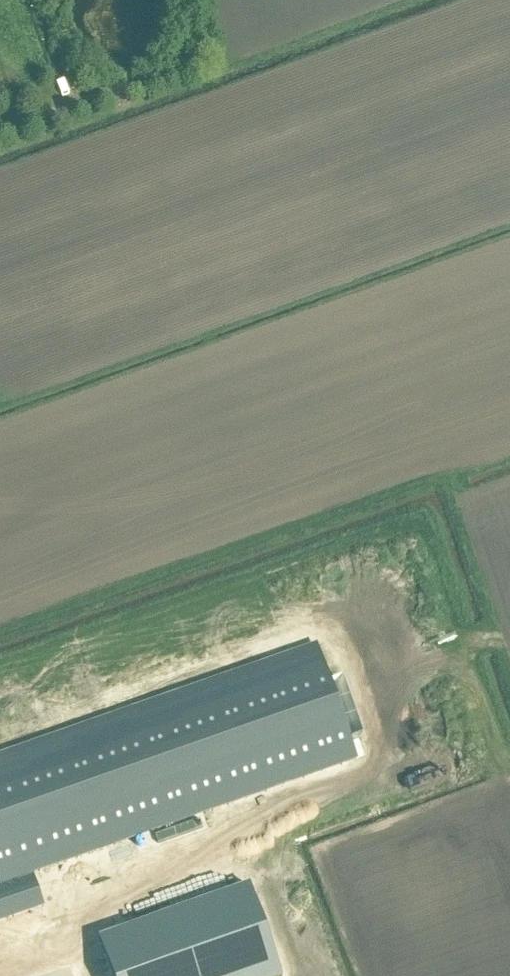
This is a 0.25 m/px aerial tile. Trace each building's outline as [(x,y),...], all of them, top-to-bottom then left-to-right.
[(0,776),(0,938),(36,926),(26,897),(6,904),(5,899),(68,878),(360,776),(322,664),(0,776)] [(240,907),(104,954),(111,975),(263,975),(240,907)]
